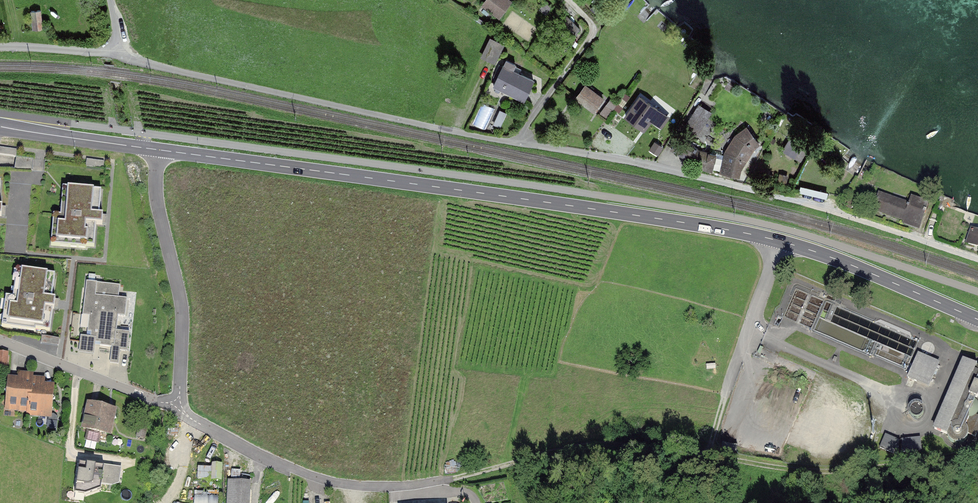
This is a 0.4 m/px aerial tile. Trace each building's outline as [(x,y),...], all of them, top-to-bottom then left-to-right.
[(507,0),(486,0),(483,4),(500,16),(510,2),(507,0)] [(544,3),(540,9),(546,13),(550,7),(544,3)] [(41,10),(29,11),(32,32),(43,31),(41,10)] [(550,32),(552,34),(550,36),(553,39),(555,37),(563,45),(580,30),(567,16),(550,32)] [(495,66),(505,47),(489,39),(479,58),(495,66)] [(535,80),(501,65),(492,86),(526,101),(535,80)] [(603,99),(585,86),(576,98),(593,111),(603,99)] [(649,113),(654,106),(642,96),(620,126),(632,135),(649,113)] [(475,124),(486,129),(495,107),(484,102),(475,124)] [(699,105),(695,110),(704,116),(693,133),(696,135),(710,112),(699,105)] [(606,106),(600,114),(606,118),(612,110),(606,106)] [(664,113),(654,106),(649,113),(659,121),(664,113)] [(495,124),(502,127),(508,112),(501,109),(495,124)] [(693,133),(704,116),(695,110),(684,128),(693,133)] [(721,172),(738,176),(739,170),(754,147),(758,144),(747,129),(736,136),(736,138),(727,152),(726,152),(725,155),(716,153),(716,154),(698,151),(698,149),(693,146),(694,145),(686,140),(685,141),(678,137),(671,148),(698,165),(698,167),(712,170),(712,169),(721,171),(721,172)] [(802,143),(792,136),(783,150),(794,157),(794,156),(800,160),(807,149),(801,145),(802,143)] [(25,168),(32,168),(33,160),(25,159),(25,168)] [(829,193),(799,186),(798,191),(827,199),(829,193)] [(90,193),(62,191),(61,222),(51,222),(50,247),(88,248),(89,226),(99,226),(100,217),(89,216),(90,193)] [(874,209),(883,212),(887,198),(879,195),(874,209)] [(861,199),(855,198),(853,206),(858,208),(861,199)] [(883,212),(920,225),(924,212),(926,213),(927,210),(925,210),(927,203),(911,198),(909,205),(887,198),(883,212)] [(973,230),(968,243),(977,246),(977,231),(973,230)] [(44,275),(16,273),(13,300),(5,299),(2,326),(41,330),(43,310),(55,311),(56,301),(42,300),(44,275)] [(120,285),(85,282),(80,336),(79,352),(99,354),(100,347),(111,348),(110,365),(118,366),(120,353),(128,354),(130,334),(117,333),(118,317),(127,318),(129,301),(119,300),(120,285)] [(60,344),(61,336),(43,335),(43,342),(60,344)] [(10,364),(11,351),(0,349),(0,363),(10,364)] [(931,381),(939,364),(918,355),(910,372),(931,381)] [(947,434),(947,435),(948,437),(949,439),(950,441),(952,442),(954,443),(957,444),(959,444),(961,443),(963,442),(965,440),(967,438),(967,436),(968,434),(975,437),(977,430),(977,416),(975,415),(976,415),(977,413),(977,411),(977,405),(977,404),(977,402),(976,401),(977,402),(977,365),(977,366),(964,360),(934,429),(947,434)] [(30,380),(7,379),(5,414),(27,416),(30,380)] [(52,382),(30,380),(27,416),(50,417),(52,382)] [(116,411),(85,403),(78,428),(109,437),(116,411)] [(910,408),(910,409),(910,410),(909,411),(909,412),(910,413),(910,414),(911,415),(911,416),(912,417),(913,418),(914,418),(915,418),(916,418),(918,418),(919,418),(920,418),(921,417),(922,416),(922,415),(923,414),(923,413),(923,412),(923,411),(923,410),(923,409),(923,408),(922,407),(921,406),(920,405),(919,405),(918,405),(917,404),(916,404),(915,405),(914,405),(913,405),(912,406),(911,407),(910,408)] [(899,441),(886,435),(880,447),(894,454),(899,441)] [(920,438),(902,440),(903,452),(921,450),(920,438)] [(736,452),(737,445),(723,443),(721,449),(736,452)] [(112,462),(76,460),(73,502),(94,502),(110,495),(112,462)] [(223,478),(223,463),(200,463),(200,478),(223,478)] [(196,502),(219,502),(219,495),(206,495),(206,483),(196,483),(196,502)] [(250,483),(228,483),(227,502),(250,502),(250,483)]
